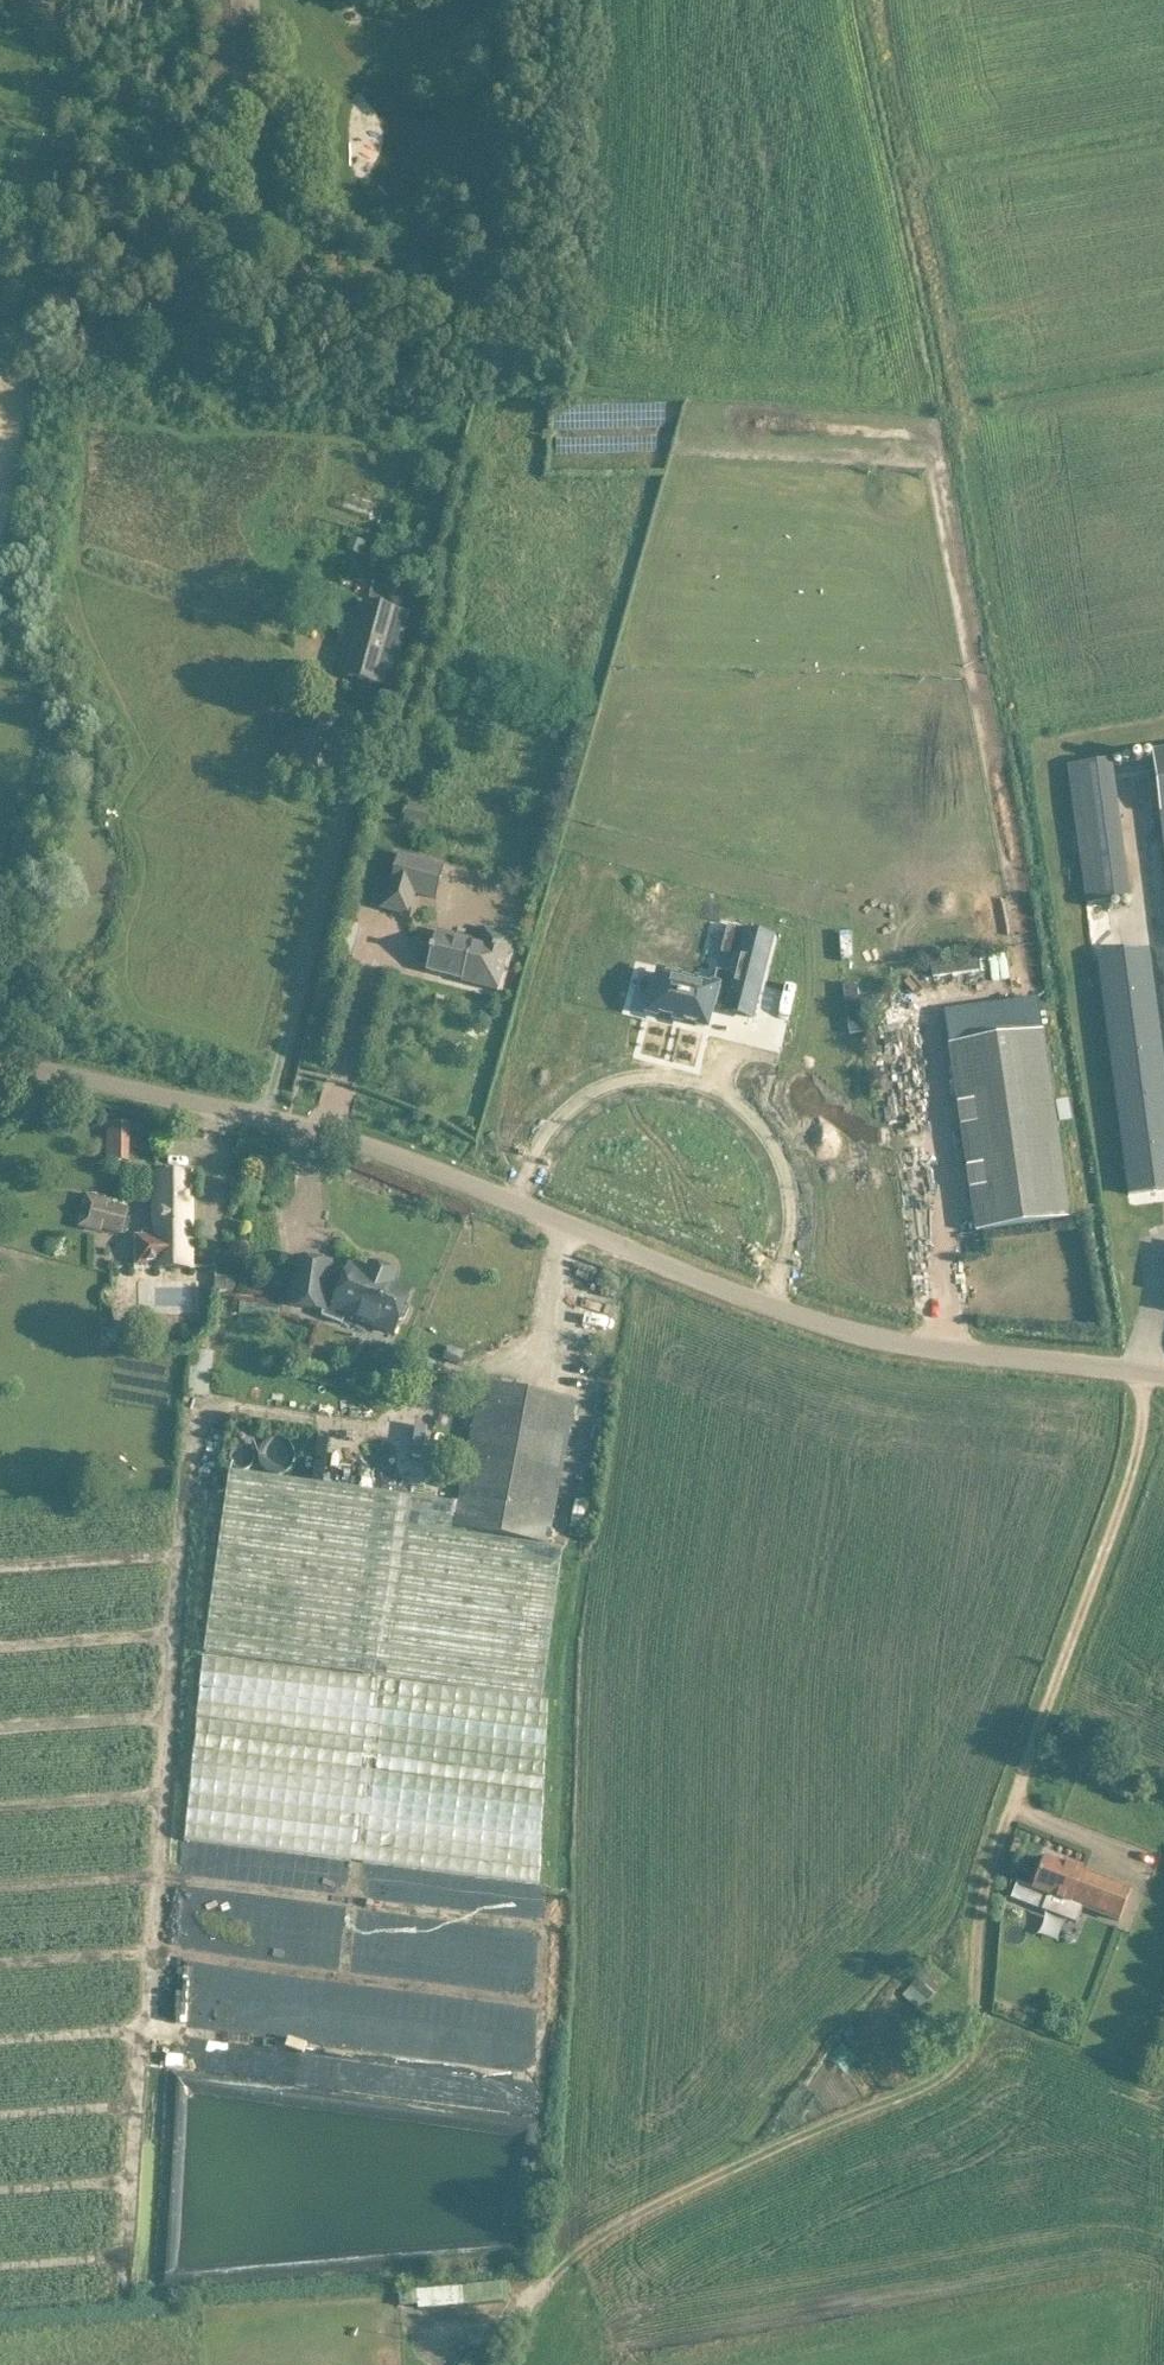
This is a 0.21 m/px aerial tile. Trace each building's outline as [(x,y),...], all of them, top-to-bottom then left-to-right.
[(347,551),(361,556),(365,545),(351,539),(347,551)] [(374,584),(370,599),(385,604),(390,588),(374,584)] [(390,687),(396,664),(401,649),(388,646),(398,610),(367,601),(347,676),(390,687)] [(1160,751),(1151,752),(1151,753),(1159,816),(1163,853),(1163,750),(1160,751)] [(1086,904),(1129,899),(1111,760),(1068,765),(1086,904)] [(443,867),(398,855),(389,886),(435,899),(443,867)] [(660,975),(650,1013),(705,1027),(711,1006),(724,1009),(723,1012),(752,1019),(772,938),(743,931),(737,958),(732,976),(716,972),(712,988),(660,975)] [(510,952),(435,933),(431,948),(424,946),(424,943),(416,941),(413,954),(429,958),(426,970),(461,979),(460,983),(462,984),(462,982),(496,991),(496,992),(497,993),(508,953),(510,954),(510,952)] [(1097,958),(1128,1195),(1163,1190),(1163,1066),(1155,997),(1149,951),(1097,958)] [(976,1233),(1070,1219),(1043,1032),(949,1045),(976,1233)] [(127,1125),(115,1125),(115,1148),(115,1161),(127,1161),(130,1161),(130,1125),(127,1125)] [(190,1269),(190,1200),(190,1176),(156,1176),(155,1200),(156,1226),(151,1226),(151,1234),(134,1234),(134,1268),(156,1268),(156,1269),(190,1269)] [(77,1227),(100,1233),(101,1230),(123,1236),(130,1210),(108,1204),(108,1200),(85,1195),(77,1227)] [(406,1320),(410,1308),(406,1302),(411,1291),(392,1283),(395,1275),(371,1265),(368,1274),(349,1266),(337,1296),(326,1294),(330,1263),(297,1259),(291,1306),(322,1310),(321,1316),(342,1324),(346,1314),(393,1333),(399,1320),(406,1320)] [(216,1275),(216,1292),(230,1292),(230,1275),(216,1275)] [(548,1544),(571,1425),(575,1401),(481,1384),(455,1526),(548,1544)] [(456,1502),(229,1472),(184,1840),(539,1883),(549,1701),(540,1700),(561,1549),(451,1534),(456,1502)] [(1061,1865),(1044,1859),(1032,1889),(1047,1895),(1041,1911),(1076,1924),(1082,1907),(1120,1921),(1131,1890),(1082,1871),(1083,1867),(1063,1860),(1061,1865)] [(922,1974),(911,1985),(929,2002),(940,1990),(922,1974)] [(404,2290),(398,2291),(399,2305),(418,2304),(419,2307),(510,2300),(508,2283),(404,2290)]
